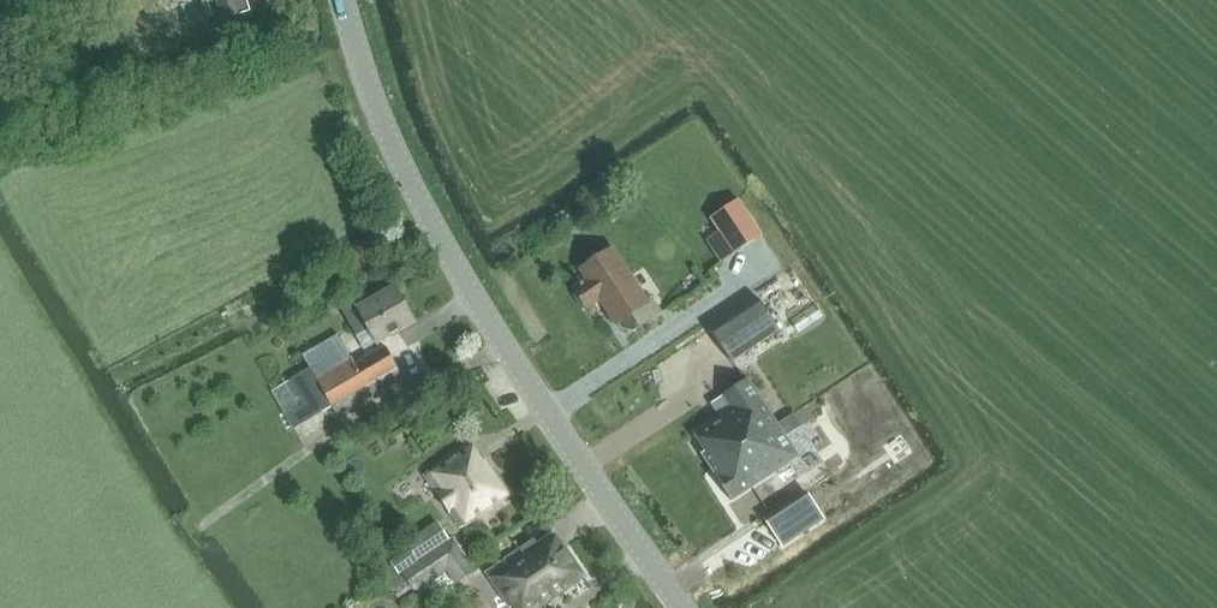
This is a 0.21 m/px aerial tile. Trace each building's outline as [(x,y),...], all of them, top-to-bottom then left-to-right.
[(214,22),(251,10),(247,0),(206,0),(214,22)] [(617,198),(614,214),(630,218),(633,201),(617,198)] [(719,232),(734,254),(763,235),(739,199),(710,218),(719,232)] [(588,280),(575,288),(587,307),(601,298),(617,323),(621,329),(633,332),(660,314),(651,300),(647,302),(613,249),(581,270),(588,280)] [(355,300),(341,308),(357,335),(371,327),(379,341),(415,321),(396,288),(360,308),(355,300)] [(758,298),(711,329),(732,362),(779,330),(758,298)] [(311,368),(272,390),(293,428),(332,406),(398,368),(386,346),(356,363),(353,358),(317,378),(311,368)] [(737,406),(732,409),(694,434),(706,452),(703,454),(717,476),(716,477),(732,501),(799,457),(786,437),(778,424),(748,379),(728,392),(737,406)] [(472,445),(425,476),(460,528),(511,494),(488,459),(483,462),(472,445)] [(814,526),(798,502),(766,523),(782,547),(814,526)] [(417,553),(448,539),(439,520),(408,534),(417,553)] [(487,573),(511,607),(540,607),(585,577),(555,532),(537,545),(534,541),(487,573)] [(454,538),(419,561),(404,572),(416,591),(447,570),(456,583),(475,570),(454,538)] [(410,548),(390,562),(399,575),(404,572),(419,561),(410,548)]
